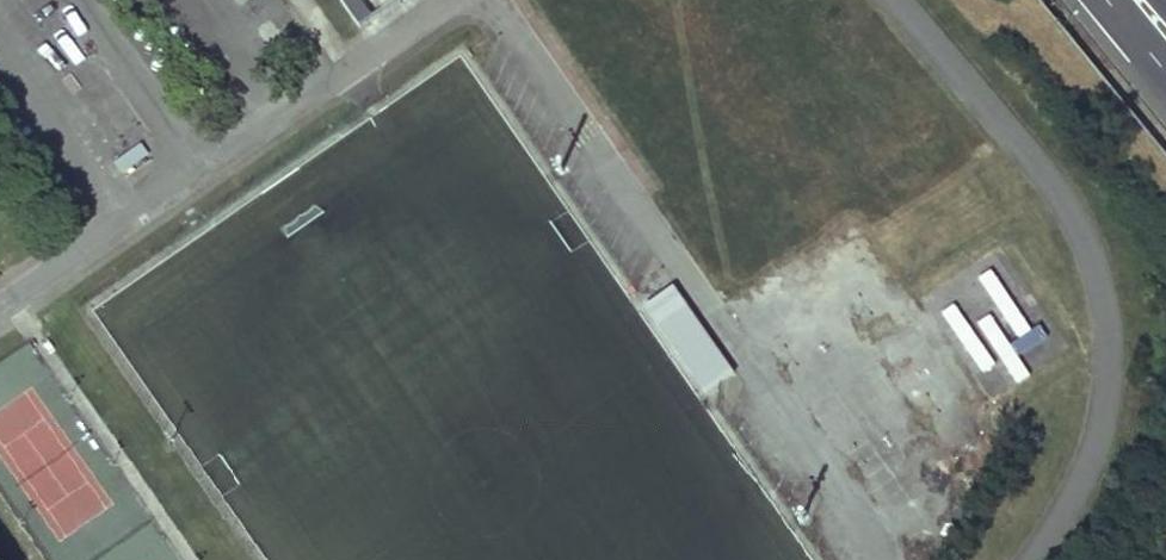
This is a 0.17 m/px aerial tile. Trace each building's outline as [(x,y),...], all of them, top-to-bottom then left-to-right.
[(733,373),(673,286),(658,297),(645,306),(704,393),(719,383),(733,373)]
